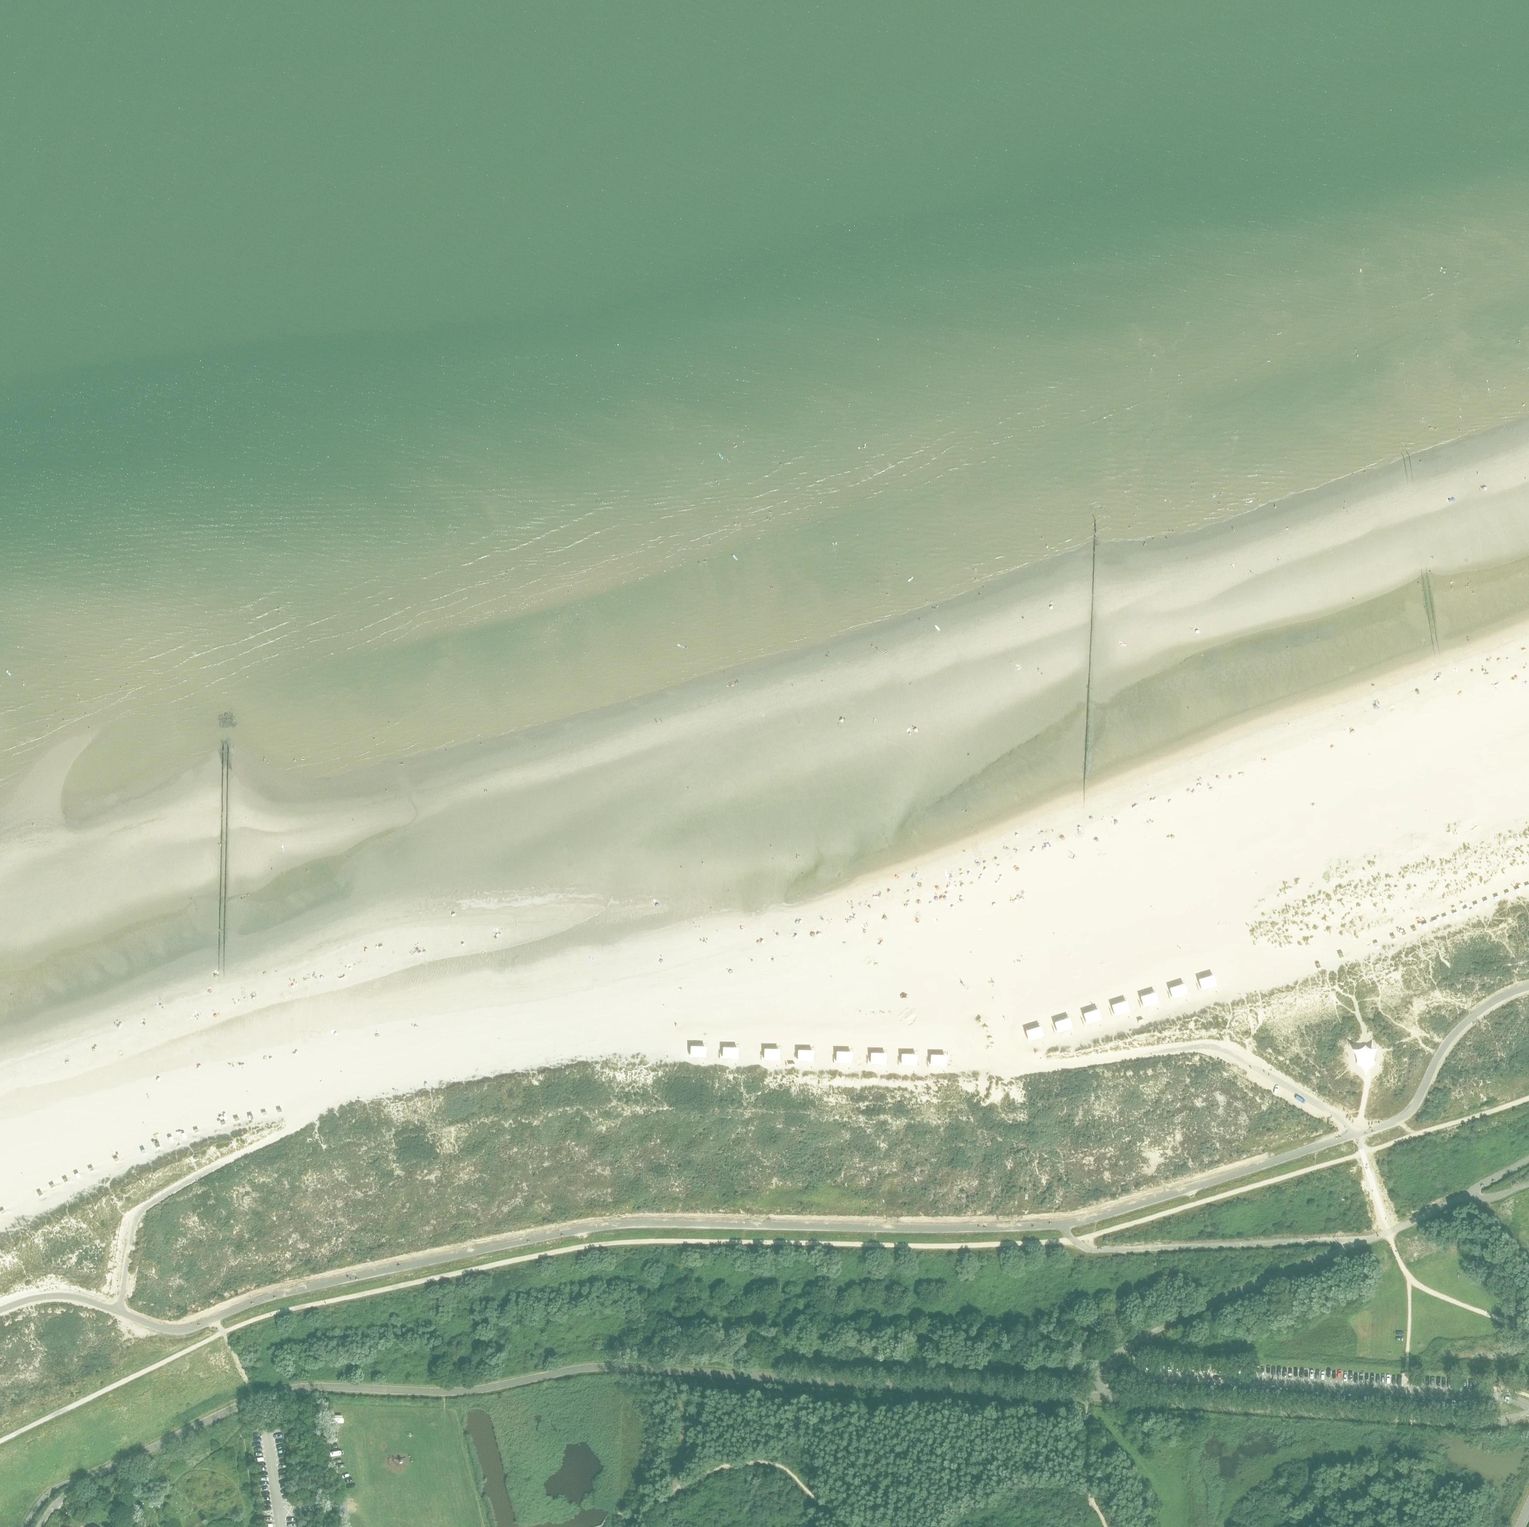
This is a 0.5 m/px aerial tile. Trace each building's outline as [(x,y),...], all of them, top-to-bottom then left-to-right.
[(1215,976),(1200,980),(1203,989),(1218,984),(1215,976)] [(1187,984),(1172,989),(1174,997),(1190,993),(1187,984)] [(1158,993),(1142,998),(1145,1006),(1160,1002),(1158,993)] [(1128,1001),(1113,1006),(1116,1015),(1131,1010),(1128,1001)] [(1100,1010),(1085,1015),(1088,1024),(1103,1019),(1100,1010)] [(1072,1018),(1056,1023),(1059,1031),(1074,1027),(1072,1018)] [(1043,1027),(1028,1032),(1030,1040),(1046,1036),(1043,1027)] [(1359,1066),(1366,1077),(1375,1065),(1378,1051),(1366,1045),(1353,1052),(1359,1066)] [(708,1050),(691,1049),(691,1059),(707,1060),(708,1050)] [(740,1051),(723,1050),(722,1061),(739,1061),(740,1051)] [(782,1052),(764,1051),(764,1062),(781,1063),(782,1052)] [(815,1053),(799,1053),(799,1063),(815,1063),(815,1053)] [(853,1054),(836,1054),(836,1065),(853,1065),(853,1054)] [(888,1056),(872,1056),(872,1066),(888,1066),(888,1056)] [(920,1057),(903,1056),(903,1066),(919,1067),(920,1057)] [(948,1057),(931,1057),(931,1066),(948,1067),(948,1057)]
